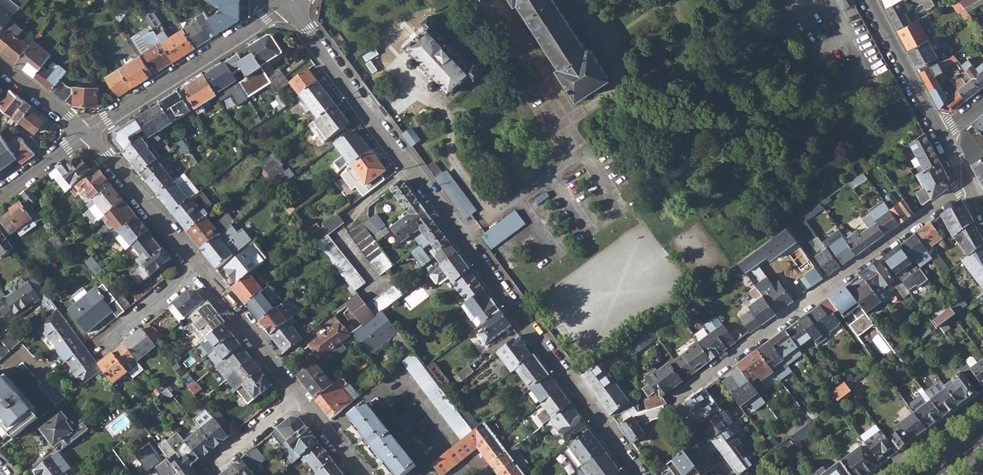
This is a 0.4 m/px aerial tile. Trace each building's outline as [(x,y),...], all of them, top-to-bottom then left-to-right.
[(15,13),(20,6),(12,0),(1,0),(0,1),(15,13)] [(208,17),(217,33),(241,18),(240,0),(211,0),(219,6),(221,3),(221,9),(208,17)] [(516,2),(520,0),(563,66),(559,69),(578,98),(610,77),(591,48),(588,50),(556,0),(515,0),(516,2)] [(847,8),(855,4),(853,0),(842,0),(847,8)] [(898,29),(912,22),(914,21),(910,13),(911,8),(917,5),(919,11),(928,7),(925,0),(900,0),(886,8),(898,29)] [(966,12),(981,0),(973,0),(963,8),(964,9),(966,12)] [(5,25),(15,13),(0,1),(0,31),(5,25)] [(153,27),(174,60),(195,46),(184,29),(170,38),(165,30),(166,29),(154,12),(158,10),(153,4),(145,15),(153,27)] [(966,12),(964,9),(960,12),(964,20),(970,17),(966,12)] [(184,29),(195,46),(217,33),(208,17),(205,12),(198,16),(200,19),(184,29)] [(440,84),(448,93),(471,73),(474,76),(477,76),(482,72),(482,69),(478,64),(475,64),(472,67),(433,25),(437,22),(437,19),(433,15),(430,15),(425,19),(424,23),(427,27),(405,47),(414,56),(409,57),(408,60),(409,65),(413,68),(418,67),(419,62),(434,78),(430,79),(428,83),(429,87),(434,90),(438,89),(440,84)] [(898,29),(908,49),(928,38),(918,19),(914,21),(912,22),(898,29)] [(5,25),(0,31),(0,48),(5,52),(20,33),(14,28),(11,31),(5,25)] [(174,60),(153,27),(144,33),(153,47),(141,54),(153,73),(174,60)] [(17,62),(30,45),(23,41),(26,38),(20,33),(5,52),(17,62)] [(253,53),(261,66),(282,52),(273,37),(270,35),(267,35),(250,47),(253,53)] [(908,49),(920,71),(938,61),(941,60),(928,38),(908,49)] [(17,62),(35,76),(43,65),(52,54),(34,40),(30,45),(17,62)] [(261,66),(253,53),(243,60),(240,62),(236,56),(226,62),(233,75),(242,69),(247,78),(239,83),(248,97),(272,82),(269,78),(261,66)] [(105,77),(119,94),(153,73),(141,54),(105,77)] [(980,87),(982,85),(982,69),(979,72),(968,60),(962,65),(966,70),(980,87)] [(920,71),(930,90),(941,84),(948,80),(938,61),(920,71)] [(204,76),(215,93),(236,80),(233,75),(226,62),(204,76)] [(55,74),(43,65),(35,76),(53,90),(67,73),(61,68),(55,74)] [(291,81),(301,94),(320,81),(309,67),(291,81)] [(280,69),(269,78),(272,82),(273,84),(285,75),(280,69)] [(959,89),(966,99),(980,87),(966,70),(961,73),(963,75),(958,78),(956,76),(950,79),(959,89)] [(285,75),(273,84),(277,91),(290,82),(285,75)] [(183,89),(195,108),(216,95),(215,93),(204,76),(183,89)] [(301,94),(319,118),(337,104),(320,81),(301,94)] [(54,91),(67,101),(72,94),(72,86),(67,87),(61,82),(54,91)] [(950,96),(941,84),(930,90),(939,107),(952,110),(966,99),(959,89),(950,96)] [(86,104),(87,87),(75,86),(74,104),(86,104)] [(86,104),(97,105),(97,103),(98,87),(87,87),(86,104)] [(13,116),(26,100),(12,89),(0,103),(0,106),(13,116)] [(160,104),(172,123),(191,110),(179,92),(160,104)] [(7,124),(10,127),(14,122),(17,119),(20,121),(21,120),(31,108),(32,110),(34,107),(26,100),(13,116),(7,124)] [(148,112),(160,131),(172,123),(160,104),(148,112)] [(312,123),(326,141),(350,122),(337,104),(319,118),(312,123)] [(31,108),(21,120),(36,132),(42,126),(43,127),(47,126),(50,123),(49,119),(34,107),(32,110),(31,108)] [(147,134),(149,138),(160,131),(148,112),(137,119),(144,130),(147,134)] [(982,138),(982,117),(973,125),(982,138)] [(132,137),(144,130),(137,119),(117,132),(114,141),(124,152),(137,142),(132,137)] [(403,134),(413,147),(421,140),(412,128),(403,134)] [(971,164),(982,155),(982,149),(967,129),(963,132),(961,145),(971,164)] [(335,143),(353,166),(370,153),(352,130),(335,143)] [(924,184),(924,186),(933,197),(948,186),(949,178),(925,132),(910,142),(924,169),(915,174),(921,186),(924,184)] [(19,156),(8,142),(3,135),(0,137),(0,169),(19,156)] [(19,156),(22,162),(36,152),(24,141),(19,135),(8,142),(19,156)] [(31,136),(24,141),(36,152),(42,148),(31,136)] [(124,152),(132,162),(148,149),(149,148),(142,138),(137,142),(124,152)] [(158,160),(148,149),(132,162),(141,174),(158,160)] [(260,162),(278,185),(294,174),(289,167),(285,169),(281,165),(283,163),(274,151),(260,162)] [(370,153),(353,166),(357,172),(352,176),(347,170),(341,175),(352,190),(356,187),(363,197),(385,180),(381,174),(386,171),(372,151),(370,153)] [(163,156),(158,160),(164,168),(169,164),(163,156)] [(877,164),(883,171),(892,165),(887,157),(877,164)] [(67,161),(58,168),(71,187),(73,186),(91,171),(84,163),(80,166),(76,160),(70,164),(67,161)] [(148,182),(164,168),(158,160),(141,174),(148,182)] [(982,187),(982,161),(972,167),(982,187)] [(91,171),(73,186),(87,205),(112,185),(97,167),(91,171)] [(64,193),(71,187),(58,168),(50,173),(64,193)] [(175,181),(164,168),(148,182),(158,195),(175,181)] [(173,213),(190,199),(196,194),(199,191),(184,173),(175,181),(158,195),(173,213)] [(436,178),(472,227),(478,222),(442,173),(436,178)] [(849,183),(852,188),(867,178),(863,173),(849,183)] [(391,190),(410,215),(422,206),(403,181),(391,190)] [(112,185),(87,205),(99,220),(100,219),(106,215),(124,200),(112,185)] [(923,205),(933,197),(924,186),(914,193),(923,205)] [(26,199),(30,204),(37,198),(29,188),(21,194),(26,199)] [(190,199),(173,213),(179,220),(181,219),(190,230),(206,217),(211,213),(207,207),(212,203),(201,190),(199,191),(196,194),(190,199)] [(887,205),(890,209),(904,198),(901,194),(887,205)] [(913,211),(904,198),(890,209),(899,222),(913,211)] [(7,236),(17,229),(21,234),(43,219),(30,204),(26,199),(13,207),(15,209),(0,220),(0,227),(7,236)] [(114,225),(120,232),(138,218),(124,200),(106,215),(100,219),(104,223),(100,226),(105,232),(114,225)] [(941,215),(956,237),(974,224),(961,200),(941,215)] [(880,216),(876,220),(885,232),(899,222),(890,209),(887,205),(884,201),(874,207),(880,216)] [(368,217),(374,224),(383,218),(379,214),(381,212),(374,203),(369,207),(367,215),(368,217)] [(802,216),(806,221),(824,209),(820,204),(802,216)] [(403,242),(420,228),(432,219),(422,206),(410,215),(406,218),(392,228),(403,242)] [(480,237),(490,251),(526,224),(515,210),(480,237)] [(202,249),(232,225),(236,222),(228,212),(213,224),(206,217),(190,230),(188,231),(202,249)] [(311,235),(317,243),(328,235),(345,223),(338,215),(311,235)] [(867,222),(845,238),(857,253),(885,232),(876,220),(873,215),(865,220),(867,222)] [(361,222),(376,241),(389,231),(385,227),(380,231),(374,224),(368,217),(361,222)] [(120,232),(131,246),(133,245),(149,231),(138,218),(120,232)] [(436,258),(442,266),(458,254),(432,219),(420,228),(422,231),(414,236),(419,243),(409,251),(422,268),(436,258)] [(380,273),(385,269),(390,266),(393,263),(376,241),(361,222),(348,232),(380,273)] [(968,258),(982,247),(982,241),(974,224),(956,237),(968,258)] [(217,268),(233,255),(252,240),(243,229),(238,233),(232,225),(202,249),(217,268)] [(912,236),(924,251),(940,240),(928,225),(912,236)] [(1,256),(6,252),(7,253),(11,251),(10,250),(15,247),(7,236),(0,227),(0,254),(1,256)] [(760,292),(776,313),(793,300),(773,274),(760,283),(749,269),(766,256),(770,261),(796,241),(786,228),(738,263),(756,287),(760,292)] [(837,241),(827,248),(840,265),(857,253),(845,238),(839,230),(832,236),(837,241)] [(137,259),(143,266),(163,249),(149,231),(133,245),(141,255),(137,259)] [(366,282),(328,235),(317,243),(319,245),(355,291),(366,282)] [(51,241),(59,251),(66,247),(57,236),(51,241)] [(900,245),(912,262),(925,253),(924,251),(912,236),(900,245)] [(814,240),(823,251),(827,248),(818,237),(814,240)] [(221,272),(233,288),(250,274),(269,259),(256,243),(221,272)] [(896,276),(906,269),(912,265),(898,247),(883,258),(896,276)] [(982,291),(982,247),(968,258),(967,259),(982,291)] [(840,265),(827,248),(823,251),(816,256),(829,273),(840,265)] [(143,266),(138,270),(145,279),(151,275),(171,259),(163,249),(143,266)] [(442,266),(440,267),(431,275),(435,281),(441,281),(447,276),(467,302),(470,300),(482,291),(484,289),(458,254),(442,266)] [(928,257),(943,277),(947,273),(933,254),(928,257)] [(85,261),(96,274),(103,269),(92,255),(85,261)] [(800,267),(814,285),(824,278),(810,260),(800,267)] [(864,279),(873,291),(880,286),(882,289),(893,280),(879,261),(860,275),(864,279)] [(906,269),(896,276),(902,283),(909,293),(915,288),(917,290),(925,284),(916,272),(911,276),(906,269)] [(140,284),(145,279),(138,270),(132,274),(140,284)] [(927,282),(919,270),(916,272),(925,284),(927,282)] [(264,291),(250,274),(233,288),(247,304),(264,291)] [(29,279),(8,294),(13,300),(9,303),(0,309),(5,315),(6,315),(11,321),(19,315),(18,313),(32,302),(33,304),(42,297),(29,279)] [(851,295),(865,315),(882,304),(873,291),(864,279),(858,284),(861,288),(851,295)] [(404,294),(396,282),(366,304),(375,316),(383,310),(404,294)] [(895,288),(903,299),(909,294),(909,293),(902,283),(895,288)] [(69,309),(87,332),(113,311),(118,317),(125,311),(115,298),(104,285),(97,291),(95,288),(88,294),(83,288),(72,297),(77,303),(69,309)] [(776,313),(760,292),(756,287),(750,291),(755,297),(750,301),(751,303),(749,305),(751,308),(739,317),(749,330),(761,322),(762,323),(776,313)] [(840,290),(828,298),(837,310),(843,318),(851,313),(856,320),(849,326),(857,337),(873,326),(865,315),(851,295),(844,287),(846,289),(841,293),(840,290)] [(175,303),(185,317),(187,316),(205,301),(197,291),(191,291),(175,303)] [(277,309),(278,308),(264,291),(247,304),(261,322),(277,309)] [(477,315),(483,323),(500,310),(493,301),(491,302),(482,291),(470,300),(475,307),(477,306),(482,312),(477,315)] [(44,299),(53,312),(59,307),(48,292),(44,295),(46,298),(44,299)] [(122,293),(115,298),(125,311),(132,305),(122,293)] [(4,297),(9,303),(13,300),(8,294),(7,295),(4,297)] [(370,353),(399,331),(383,310),(375,316),(366,304),(357,294),(334,313),(336,315),(349,304),(363,321),(355,328),(351,323),(345,327),(350,333),(353,331),(370,353)] [(828,317),(833,313),(837,310),(828,298),(819,305),(828,317)] [(187,316),(190,319),(208,305),(205,301),(187,316)] [(949,311),(953,317),(964,309),(966,308),(961,302),(949,311)] [(185,317),(175,303),(169,308),(180,321),(185,317)] [(278,308),(277,309),(288,322),(289,321),(293,317),(282,304),(278,308)] [(224,324),(208,305),(190,319),(206,339),(207,338),(224,324)] [(812,339),(817,345),(827,338),(824,334),(841,323),(833,313),(828,317),(819,305),(799,320),(812,339)] [(62,354),(63,354),(83,340),(59,307),(53,312),(40,323),(39,325),(48,337),(48,340),(50,342),(53,342),(57,347),(62,354)] [(271,335),(288,322),(277,309),(261,322),(271,335)] [(477,333),(486,344),(511,326),(500,310),(483,323),(481,324),(484,328),(477,333)] [(932,324),(936,330),(939,328),(953,317),(949,311),(932,324)] [(699,344),(712,360),(736,342),(716,316),(704,326),(711,334),(699,344)] [(310,344),(321,357),(342,340),(350,333),(345,327),(340,320),(310,344)] [(785,330),(799,349),(812,339),(799,320),(785,330)] [(303,338),(289,321),(288,322),(271,335),(285,352),(303,338)] [(142,329),(153,343),(160,337),(149,324),(142,329)] [(224,324),(207,338),(206,339),(201,342),(210,354),(215,350),(216,349),(233,336),(224,324)] [(634,339),(635,353),(655,340),(659,345),(661,343),(649,328),(634,339)] [(135,357),(138,360),(156,345),(153,343),(142,329),(124,343),(135,357)] [(12,350),(22,341),(11,330),(2,340),(12,350)] [(782,361),(786,367),(803,354),(799,349),(785,330),(768,343),(782,361)] [(515,367),(531,356),(524,346),(525,344),(518,335),(497,351),(511,370),(515,367)] [(216,349),(215,350),(219,354),(215,358),(212,360),(216,365),(224,358),(240,345),(233,336),(216,349)] [(83,340),(63,354),(62,354),(68,362),(72,367),(71,370),(72,373),(74,373),(82,384),(103,368),(99,363),(83,340)] [(348,346),(342,340),(321,357),(326,364),(348,346)] [(674,361),(687,378),(712,360),(699,344),(697,341),(688,348),(689,350),(674,361)] [(112,353),(123,366),(135,357),(124,343),(112,353)] [(773,373),(777,378),(788,370),(786,367),(782,361),(768,343),(757,351),(771,370),(773,373)] [(224,358),(216,365),(227,379),(228,378),(235,372),(252,359),(240,345),(224,358)] [(62,354),(57,347),(56,348),(57,351),(58,353),(64,360),(67,362),(68,362),(62,354)] [(210,354),(215,358),(219,354),(215,350),(210,354)] [(403,360),(463,440),(470,435),(475,431),(459,409),(414,351),(403,360)] [(740,369),(750,383),(757,378),(761,382),(773,373),(771,370),(757,351),(737,366),(740,369)] [(103,368),(114,383),(128,372),(123,366),(112,353),(99,363),(103,368)] [(531,356),(515,367),(531,388),(548,375),(533,354),(531,356)] [(969,369),(974,376),(982,388),(982,359),(975,364),(971,357),(968,357),(963,361),(965,364),(969,369)] [(232,390),(234,393),(237,390),(261,371),(252,359),(235,372),(228,378),(235,387),(232,390)] [(315,398),(334,383),(316,361),(298,376),(315,398)] [(455,372),(461,378),(472,369),(467,362),(455,372)] [(597,395),(613,383),(599,364),(583,376),(597,395)] [(662,397),(682,382),(668,364),(657,372),(655,370),(644,378),(648,384),(641,390),(648,398),(653,393),(657,398),(661,396),(662,397)] [(958,370),(961,374),(967,381),(974,376),(969,369),(965,364),(958,370)] [(750,383),(740,369),(722,383),(740,408),(748,402),(755,412),(766,404),(750,383)] [(188,371),(181,377),(189,387),(193,384),(196,381),(188,371)] [(261,371),(237,390),(249,404),(273,385),(261,371)] [(976,393),(967,381),(961,374),(952,381),(953,382),(945,388),(945,389),(958,406),(976,393)] [(531,388),(541,403),(559,390),(548,375),(531,388)] [(12,439),(38,418),(36,415),(33,411),(36,409),(7,376),(0,382),(0,425),(9,435),(12,439)] [(49,376),(41,383),(56,404),(65,397),(49,376)] [(315,398),(332,418),(359,396),(343,376),(334,383),(315,398)] [(597,395),(611,413),(628,401),(614,382),(613,383),(597,395)] [(832,393),(838,402),(852,392),(846,383),(832,393)] [(945,389),(929,401),(930,402),(942,418),(958,406),(945,389)] [(541,403),(552,417),(570,404),(559,390),(541,403)] [(685,404),(700,424),(716,412),(718,411),(702,391),(685,404)] [(909,406),(914,413),(930,402),(929,401),(924,395),(909,406)] [(657,398),(643,404),(647,411),(659,406),(666,403),(662,397),(661,396),(657,398)] [(611,413),(616,420),(632,408),(628,401),(611,413)] [(942,418),(930,402),(914,413),(927,430),(942,418)] [(398,474),(403,474),(416,465),(366,403),(351,416),(362,431),(360,433),(366,439),(367,438),(382,457),(380,458),(385,464),(388,462),(398,474)] [(550,419),(566,440),(586,425),(570,404),(552,417),(550,419)] [(616,420),(634,444),(645,435),(639,427),(642,425),(644,427),(654,420),(665,415),(659,406),(647,411),(637,415),(632,408),(616,420)] [(214,418),(228,436),(236,431),(216,407),(209,412),(214,418)] [(40,428),(58,451),(88,428),(82,421),(71,430),(64,421),(66,419),(60,412),(40,428)] [(214,418),(209,412),(202,418),(202,421),(206,425),(214,418)] [(728,427),(716,412),(700,424),(711,439),(727,428),(728,427)] [(927,430),(914,413),(897,426),(898,426),(891,432),(890,436),(900,449),(927,430)] [(292,417),(278,429),(288,442),(289,441),(306,427),(298,417),(292,417)] [(786,432),(790,438),(791,437),(810,423),(806,417),(786,432)] [(228,436),(214,418),(206,425),(201,429),(215,447),(228,436)] [(791,437),(796,443),(816,428),(811,421),(810,423),(791,437)] [(739,444),(733,436),(741,430),(735,422),(728,427),(727,428),(711,439),(738,474),(739,474),(748,468),(739,455),(737,456),(733,449),(739,444)] [(470,435),(479,447),(500,474),(524,474),(519,468),(506,451),(485,423),(475,431),(470,435)] [(5,439),(9,435),(0,425),(0,434),(5,439)] [(192,461),(199,456),(195,451),(187,441),(175,427),(164,435),(163,434),(156,440),(157,441),(167,455),(170,458),(178,453),(183,459),(175,465),(175,467),(178,470),(182,474),(197,474),(193,468),(192,461)] [(303,454),(319,442),(306,427),(289,441),(288,442),(283,445),(282,446),(281,447),(293,462),(303,454)] [(199,456),(201,458),(215,447),(201,429),(187,441),(195,451),(199,456)] [(273,433),(283,445),(288,442),(278,429),(273,433)] [(568,446),(584,466),(605,451),(590,431),(568,446)] [(865,443),(878,460),(894,448),(881,431),(865,443)] [(479,447),(470,435),(463,440),(433,464),(442,474),(443,474),(479,447)] [(303,454),(318,472),(333,461),(319,442),(303,454)] [(666,465),(671,471),(700,449),(696,443),(666,465)] [(506,451),(519,468),(527,462),(514,446),(506,451)] [(841,461),(851,474),(865,474),(877,466),(862,446),(841,461)] [(696,468),(702,474),(705,474),(715,468),(700,449),(671,471),(665,474),(687,474),(696,468)] [(587,474),(616,474),(620,472),(605,451),(584,466),(582,468),(587,474)] [(248,468),(251,471),(258,466),(247,453),(245,454),(253,464),(248,468)] [(62,470),(65,468),(54,454),(33,471),(36,474),(66,474),(62,470)] [(241,458),(248,468),(253,464),(245,454),(241,458)] [(251,471),(248,468),(241,458),(233,464),(242,474),(254,474),(251,471)] [(343,472),(333,461),(318,472),(315,474),(339,474),(343,472)] [(841,461),(826,472),(823,467),(817,472),(819,474),(851,474),(841,461)] [(233,464),(220,474),(242,474),(233,464)] [(87,466),(76,474),(94,474),(87,466)] [(168,474),(172,474),(178,470),(175,467),(167,473),(168,474)]
